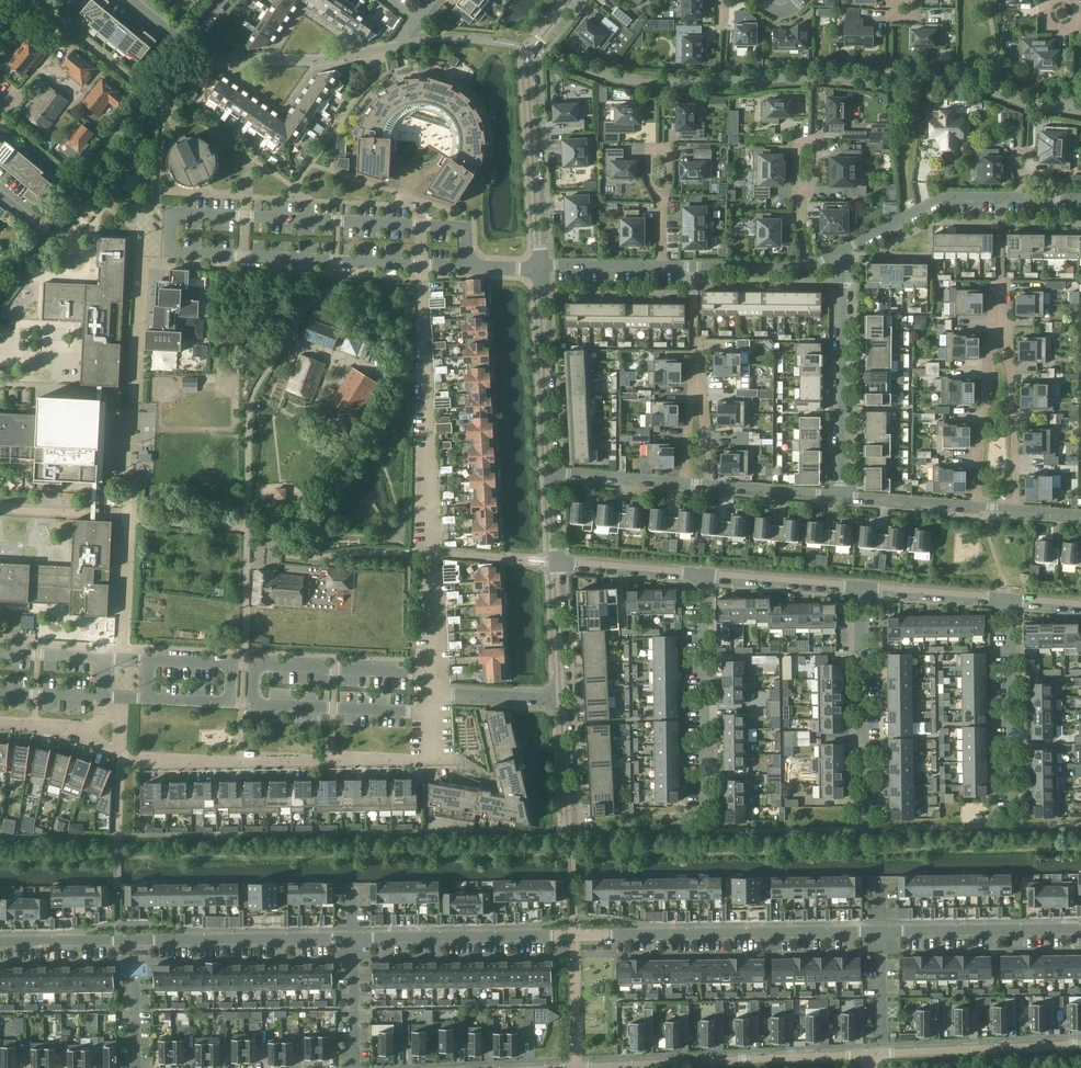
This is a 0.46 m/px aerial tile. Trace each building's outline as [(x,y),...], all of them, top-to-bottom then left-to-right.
[(102,12),(105,9),(110,2),(108,1),(107,0),(92,0),(82,12),(81,13),(92,22),(92,23),(101,12),(102,12)] [(294,0),(276,0),(275,1),(293,13),(297,8),(295,7),(298,3),(294,0)] [(305,1),(310,4),(309,6),(314,9),(320,0),(306,0),(305,1)] [(335,0),(320,0),(314,9),(324,16),(335,0)] [(334,23),(348,1),(346,0),(335,0),(324,16),(334,23)] [(470,0),(461,0),(456,5),(457,5),(452,11),(470,25),(474,20),(479,23),(486,13),(482,10),(470,0)] [(494,1),(493,0),(490,0),(489,1),(489,0),(470,0),(482,10),(488,3),(491,5),(492,3),(494,1)] [(683,19),(701,19),(701,11),(701,1),(701,0),(683,0),(683,19)] [(1008,2),(1001,2),(1001,9),(1015,9),(1015,3),(1031,3),(1031,0),(1008,0),(1008,2)] [(286,23),(293,13),(275,1),(270,9),(268,11),(286,23)] [(356,7),(348,1),(334,23),(343,29),(355,12),(357,13),(361,7),(359,6),(357,5),(356,7)] [(270,9),(264,5),(264,6),(261,9),(267,13),(262,21),(279,33),(286,23),(268,11),(270,9)] [(446,12),(441,8),(437,13),(442,17),(446,12)] [(617,8),(612,13),(627,25),(632,19),(617,8)] [(92,23),(92,22),(89,25),(99,33),(113,16),(105,9),(102,12),(101,12),(92,23)] [(746,11),(737,11),(737,24),(735,24),(735,32),(734,32),(734,45),(737,45),(737,48),(748,48),(748,45),(756,45),(756,19),(746,11)] [(355,12),(343,29),(353,36),(365,18),(357,13),(355,12)] [(389,18),(385,16),(381,21),(385,24),(392,28),(399,18),(392,14),(389,18)] [(99,33),(108,41),(122,24),(113,16),(99,33)] [(375,25),(365,18),(353,36),(363,43),(367,38),(369,42),(377,35),(371,31),(375,25)] [(637,19),(630,28),(636,33),(644,24),(637,19)] [(642,29),(655,29),(655,20),(649,20),(649,21),(642,29)] [(859,20),(846,20),(846,41),(846,44),(862,44),(862,47),(872,47),(872,28),(859,28),(859,20)] [(262,21),(256,28),(251,25),(249,26),(248,28),(254,32),(255,30),(271,41),(271,42),(273,43),(279,33),(262,21)] [(580,30),(578,32),(581,35),(579,38),(589,46),(591,43),(601,51),(614,34),(603,25),(599,31),(587,21),(585,23),(583,22),(578,29),(580,30)] [(787,48),(807,48),(807,21),(789,31),(774,31),(774,44),(787,44),(787,48)] [(117,48),(131,31),(122,24),(108,41),(117,48)] [(942,46),(942,24),(928,24),(928,31),(913,31),(913,34),(911,34),(911,43),(913,43),(913,46),(917,46),(917,50),(930,50),(930,46),(942,46)] [(702,37),(699,37),(700,27),(677,27),(677,38),(684,38),(683,63),(701,63),(702,56),(702,45),(702,37)] [(271,41),(255,30),(254,32),(244,46),(250,50),(268,47),(271,42),(271,41)] [(137,41),(140,38),(131,31),(117,48),(127,56),(130,53),(129,53),(138,42),(137,41)] [(138,42),(129,53),(130,53),(140,62),(152,48),(157,41),(147,33),(145,31),(140,38),(137,41),(138,42)] [(641,32),(630,46),(642,46),(642,32),(641,32)] [(12,68),(22,76),(23,76),(24,77),(38,59),(40,61),(46,53),(40,47),(43,43),(33,35),(30,39),(29,38),(16,53),(20,56),(11,66),(12,67),(12,68)] [(224,42),(216,35),(211,42),(220,49),(224,42)] [(1060,64),(1060,55),(1058,55),(1058,52),(1050,52),(1051,41),(1024,41),(1024,53),(1029,53),(1029,67),(1040,67),(1040,71),(1053,71),(1054,67),(1058,67),(1058,64),(1060,64)] [(64,64),(62,66),(84,84),(96,70),(74,52),(73,53),(71,52),(63,63),(64,64)] [(455,68),(460,60),(452,56),(448,63),(455,68)] [(388,61),(389,62),(390,70),(399,68),(397,60),(388,61)] [(333,88),(336,90),(342,82),(338,80),(342,74),(336,70),(319,74),(315,78),(315,79),(331,90),(333,88)] [(219,106),(233,84),(223,77),(220,82),(217,79),(209,85),(215,89),(208,99),(219,106)] [(325,100),(324,100),(328,102),(334,94),(336,96),(338,92),(336,90),(333,88),(331,90),(315,79),(315,78),(314,77),(307,87),(325,100)] [(378,97),(369,107),(372,109),(367,117),(365,116),(360,129),(364,130),(362,138),(360,138),(358,173),(383,181),(383,177),(390,178),(392,147),(396,147),(396,148),(397,141),(415,142),(415,143),(416,144),(416,145),(417,146),(417,147),(418,147),(419,148),(420,148),(421,149),(422,149),(423,149),(424,148),(425,148),(426,147),(427,147),(428,146),(443,156),(439,162),(440,163),(441,162),(444,164),(428,190),(433,193),(431,197),(450,203),(453,197),(459,201),(475,175),(474,174),(477,166),(481,167),(484,154),(481,153),(482,144),(486,145),(484,131),(482,131),(479,123),(483,121),(476,109),(474,111),(468,104),(472,101),(461,92),(459,94),(451,90),(454,86),(429,78),(428,83),(420,82),(420,79),(406,80),(407,84),(398,86),(397,84),(385,90),(387,94),(380,99),(378,97)] [(98,115),(110,102),(120,110),(127,101),(117,93),(118,91),(103,79),(91,93),(90,92),(84,98),(86,100),(83,103),(98,115)] [(219,106),(226,111),(229,107),(231,109),(243,91),(233,84),(219,106)] [(46,131),(69,101),(49,86),(26,116),(46,131)] [(324,100),(325,100),(307,87),(300,97),(318,109),(317,111),(322,115),(324,113),(325,111),(319,107),(324,100)] [(190,89),(186,94),(194,100),(198,95),(190,89)] [(229,107),(226,111),(225,113),(229,116),(230,114),(239,119),(241,116),(241,115),(253,98),(243,91),(231,109),(229,107)] [(318,109),(300,97),(293,107),(311,119),(317,111),(318,109)] [(246,124),(244,126),(246,128),(248,129),(250,127),(252,123),(250,122),(262,104),(253,98),(241,115),(241,116),(248,121),(246,124)] [(726,98),(709,98),(709,107),(726,107),(726,98)] [(761,101),(761,123),(775,123),(775,116),(791,117),(791,113),(792,113),(793,105),(791,105),(791,102),(786,102),(786,98),(773,98),(773,102),(761,101)] [(830,98),(827,98),(827,106),(827,116),(827,124),(829,124),(829,132),(844,132),(844,124),(845,124),(845,119),(850,119),(851,103),(845,103),(845,98),(834,98),(830,98)] [(555,118),(555,121),(571,120),(571,127),(585,126),(584,105),(572,105),(572,101),(559,102),(559,106),(554,106),(554,109),(552,110),(553,118),(555,118)] [(252,123),(250,127),(258,132),(272,111),(262,104),(250,122),(252,123)] [(639,123),(639,120),(641,120),(641,111),(639,111),(639,108),(634,108),(634,104),(621,104),(621,108),(616,108),(616,121),(604,121),(604,133),(619,133),(631,134),(631,123),(639,123)] [(680,138),(704,138),(704,123),(695,123),(695,105),(677,105),(677,112),(676,112),(676,123),(677,123),(677,131),(680,131),(680,138)] [(305,129),(306,127),(311,119),(293,107),(290,112),(291,114),(288,118),(305,129)] [(1021,122),(1022,112),(1009,108),(1009,110),(1006,110),(1006,113),(1007,113),(1007,121),(1021,122)] [(258,132),(265,138),(268,134),(270,135),(281,119),(277,116),(278,115),(272,111),(258,132)] [(942,141),(941,149),(956,150),(956,145),(958,145),(957,137),(963,137),(963,119),(952,119),(952,111),(940,111),(940,117),(938,117),(938,119),(930,119),(930,121),(928,121),(928,128),(930,128),(930,137),(938,137),(942,141)] [(285,122),(289,140),(294,144),(298,139),(301,142),(307,133),(309,135),(310,133),(312,131),(306,127),(305,129),(288,118),(285,122)] [(289,140),(285,122),(281,119),(270,135),(268,134),(265,138),(264,140),(266,141),(268,142),(269,140),(278,146),(280,142),(285,146),(289,140)] [(93,133),(83,125),(69,142),(79,150),(93,133)] [(1076,135),(1077,128),(1044,126),(1043,133),(1042,133),(1042,140),(1040,140),(1040,147),(1071,149),(1072,135),(1076,135)] [(604,133),(604,141),(619,141),(619,133),(604,133)] [(347,137),(341,137),(339,137),(337,145),(336,153),(335,162),(338,162),(337,167),(349,171),(350,159),(346,158),(347,137)] [(187,187),(189,187),(191,187),(193,187),(195,187),(197,187),(199,186),(201,186),(200,184),(204,182),(209,180),(209,181),(211,179),(212,178),(214,176),(215,174),(216,172),(216,170),(217,168),(217,165),(217,163),(217,161),(217,159),(217,157),(216,154),(214,155),(212,151),(210,146),(211,146),(210,144),(208,143),(206,142),(205,141),(203,140),(201,139),(199,139),(197,138),(195,138),(193,138),(191,138),(189,138),(187,139),(187,140),(183,142),(179,144),(178,143),(177,144),(175,145),(174,147),(173,148),(172,150),(171,152),(170,153),(169,155),(169,156),(169,158),(168,160),(168,162),(168,164),(168,166),(169,168),(169,171),(172,170),(174,174),(176,179),(175,179),(175,180),(176,180),(177,182),(179,183),(181,184),(183,185),(185,186),(187,187)] [(585,140),(563,141),(563,150),(565,150),(565,153),(564,154),(564,157),(562,157),(562,163),(564,163),(564,166),(579,166),(579,167),(588,167),(588,158),(586,158),(585,149),(587,149),(587,143),(585,143),(585,140)] [(0,151),(0,164),(3,166),(5,164),(17,150),(7,142),(4,145),(5,145),(0,151)] [(1056,169),(1070,170),(1071,149),(1040,147),(1039,155),(1041,155),(1041,162),(1056,162),(1056,169)] [(620,149),(606,149),(606,177),(617,177),(617,181),(630,181),(631,177),(635,177),(635,174),(637,174),(637,166),(635,166),(635,162),(623,162),(620,162),(620,149)] [(753,149),(753,170),(784,170),(784,163),(782,163),(782,156),(767,156),(767,149),(753,149)] [(26,157),(17,150),(5,164),(3,166),(12,174),(14,171),(26,157)] [(687,178),(687,182),(700,182),(699,178),(711,178),(712,150),(698,150),(697,163),(694,163),(682,163),(682,166),(680,166),(680,175),(682,175),(682,178),(687,178)] [(829,161),(829,172),(861,172),(862,151),(856,151),(847,150),(847,158),(831,158),(831,161),(829,161)] [(978,150),(978,165),(983,165),(983,183),(1001,183),(1001,176),(1002,176),(1002,165),(1002,157),(998,157),(998,150),(978,150)] [(26,157),(14,171),(12,174),(21,182),(24,179),(35,165),(26,157)] [(42,175),(42,176),(45,173),(35,165),(24,179),(21,182),(30,188),(32,186),(33,186),(42,175)] [(784,178),(784,170),(753,170),(752,198),(766,198),(766,185),(782,185),(782,178),(784,178)] [(861,172),(829,172),(829,183),(831,183),(831,186),(847,187),(847,194),(866,194),(866,187),(861,186),(861,172)] [(33,186),(32,186),(30,188),(24,195),(26,197),(36,205),(41,198),(53,184),(42,176),(42,175),(33,186)] [(565,216),(565,222),(567,222),(567,226),(582,225),(582,227),(591,226),(591,217),(589,217),(588,205),(590,205),(590,200),(588,200),(588,196),(566,198),(567,216),(565,216)] [(847,226),(847,205),(824,204),(824,211),(822,211),(822,220),(823,220),(823,223),(822,223),(822,233),(824,233),(824,235),(830,235),(830,233),(839,233),(839,235),(849,235),(849,226),(847,226)] [(710,228),(710,229),(714,229),(714,221),(710,221),(710,206),(699,206),(699,208),(684,208),(684,215),(680,215),(680,222),(684,222),(684,228),(710,228)] [(629,245),(643,245),(643,241),(645,241),(645,235),(643,235),(644,220),(640,220),(640,210),(624,210),(624,219),(622,219),(622,223),(620,223),(620,229),(622,229),(621,237),(620,237),(620,246),(629,247),(629,245)] [(782,221),(771,220),(771,213),(756,213),(755,230),(758,230),(758,238),(756,238),(756,247),(765,247),(765,246),(780,246),(780,242),(782,242),(782,236),(780,236),(780,228),(782,228),(782,221)] [(64,228),(67,222),(62,218),(58,224),(64,228)] [(710,249),(710,229),(710,228),(684,228),(684,235),(680,235),(680,242),(684,242),(684,249),(699,249),(700,250),(705,250),(705,249),(710,249)] [(932,258),(945,258),(945,234),(932,234),(932,258)] [(957,234),(945,234),(945,258),(956,258),(957,234)] [(969,234),(957,234),(956,258),(968,258),(969,234)] [(980,234),(969,234),(968,258),(980,258),(980,234)] [(993,235),(980,234),(980,258),(992,259),(993,235)] [(1007,259),(1020,259),(1020,235),(1008,235),(1007,259)] [(1032,235),(1020,235),(1020,259),(1032,259),(1032,235)] [(1044,235),(1032,235),(1032,259),(1044,259),(1044,235)] [(1067,235),(1044,235),(1044,259),(1067,259),(1067,235)] [(1079,235),(1067,235),(1067,259),(1079,259),(1079,235)] [(79,365),(82,365),(81,385),(119,387),(127,239),(98,237),(98,246),(95,246),(95,250),(98,250),(97,267),(100,268),(99,285),(69,283),(69,280),(65,280),(65,283),(44,282),(42,320),(81,322),(81,327),(84,327),(82,361),(79,361),(79,365)] [(867,288),(879,288),(880,264),(867,264),(867,288)] [(891,264),(880,264),(879,288),(891,288),(891,264)] [(903,264),(891,264),(891,288),(903,288),(903,264)] [(915,264),(903,264),(903,288),(915,288),(915,264)] [(927,265),(915,264),(915,288),(927,289),(927,265)] [(191,271),(171,270),(170,285),(166,285),(167,283),(157,282),(154,330),(147,329),(146,349),(182,351),(184,316),(200,317),(201,298),(183,297),(183,290),(190,290),(191,271)] [(485,293),(485,292),(484,280),(461,281),(461,288),(463,288),(464,294),(485,293)] [(1066,290),(1066,281),(1046,281),(1046,290),(1066,290)] [(955,290),(955,302),(978,303),(978,290),(955,290)] [(1020,291),(1020,304),(1034,304),(1043,304),(1043,292),(1020,291)] [(485,293),(464,294),(464,301),(462,301),(462,307),(486,305),(486,306),(490,306),(489,292),(485,292),(485,293)] [(714,316),(714,292),(702,292),(702,316),(714,316)] [(714,316),(726,316),(726,292),(714,292),(714,316)] [(738,292),(726,292),(726,316),(738,316),(738,292)] [(738,316),(761,316),(762,292),(738,292),(738,316)] [(774,292),(762,292),(761,316),(773,316),(774,292)] [(773,316),(785,317),(785,292),(774,292),(773,316)] [(797,293),(785,292),(785,317),(797,317),(797,293)] [(1071,292),(1070,304),(1080,304),(1080,296),(1080,292),(1071,292)] [(797,317),(809,317),(809,293),(797,293),(797,317)] [(821,293),(809,293),(809,317),(821,317),(821,293)] [(955,302),(950,302),(949,317),(956,317),(956,315),(978,315),(978,303),(955,302)] [(578,328),(578,304),(566,303),(565,328),(578,328)] [(578,328),(590,328),(590,304),(578,304),(578,328)] [(602,304),(590,304),(590,328),(601,328),(602,304)] [(601,328),(613,328),(614,304),(602,304),(601,328)] [(625,304),(614,304),(613,328),(625,328),(625,304)] [(625,328),(649,328),(649,304),(625,304),(625,328)] [(661,304),(649,304),(649,328),(661,329),(661,304)] [(661,329),(672,329),(673,305),(661,304),(661,329)] [(1034,304),(1020,304),(1020,317),(1043,317),(1043,304),(1034,304)] [(486,306),(486,305),(462,307),(463,313),(465,313),(465,319),(486,318),(486,317),(486,306)] [(685,305),(673,305),(672,329),(685,329),(685,305)] [(311,321),(304,338),(333,349),(340,331),(339,331),(343,321),(315,310),(311,321)] [(867,315),(866,327),(887,327),(887,315),(884,315),(879,315),(875,315),(867,315)] [(915,324),(921,324),(926,324),(926,316),(915,316),(915,324)] [(487,330),(487,331),(491,331),(490,317),(486,317),(486,318),(465,319),(465,325),(463,325),(463,332),(487,330)] [(866,327),(866,338),(892,338),(892,327),(887,327),(866,327)] [(487,331),(487,330),(463,332),(464,338),(466,338),(466,344),(488,343),(488,342),(487,331)] [(350,332),(344,350),(362,357),(368,338),(350,332)] [(975,335),(953,334),(953,332),(946,332),(946,347),(975,347),(978,347),(978,335),(975,335)] [(1022,337),(1022,350),(1051,350),(1051,335),(1044,335),(1044,338),(1022,337)] [(866,338),(866,349),(891,349),(892,338),(866,338)] [(715,364),(718,364),(741,365),(741,352),(750,352),(750,340),(737,339),(737,352),(715,352),(715,364)] [(465,357),(492,355),(492,342),(488,342),(488,343),(466,344),(467,350),(464,350),(465,357)] [(803,355),(808,355),(821,355),(821,343),(815,343),(809,343),(802,343),(796,343),(796,355),(800,355),(803,355)] [(975,360),(975,347),(946,347),(946,362),(953,362),(953,360),(975,360)] [(891,361),(891,349),(866,349),(866,360),(891,361)] [(567,351),(567,363),(588,362),(588,350),(585,350),(578,350),(571,351),(567,351)] [(1051,350),(1022,350),(1022,362),(1045,363),(1045,350),(1051,350)] [(317,386),(325,364),(300,355),(293,375),(288,390),(313,399),(317,386)] [(493,368),(492,355),(465,357),(465,363),(467,363),(468,369),(493,368)] [(821,366),(821,355),(808,355),(803,355),(800,355),(796,355),(796,366),(800,366),(803,366),(821,366)] [(654,359),(654,372),(677,372),(677,359),(659,359),(654,359)] [(891,372),(891,361),(866,360),(866,372),(870,372),(891,372)] [(589,373),(588,362),(567,363),(568,374),(589,373)] [(744,383),(749,383),(750,383),(750,365),(741,365),(718,364),(718,377),(737,377),(736,389),(744,389),(744,383)] [(821,366),(803,366),(800,366),(800,377),(821,377),(821,366)] [(356,418),(378,383),(353,368),(332,403),(356,418)] [(490,380),(490,381),(494,381),(493,368),(468,369),(468,375),(466,375),(466,382),(490,380)] [(677,372),(654,372),(649,372),(649,387),(655,387),(655,384),(677,385),(677,372)] [(866,372),(866,383),(891,383),(891,372),(870,372),(866,372)] [(589,384),(589,373),(568,374),(568,385),(589,384)] [(800,388),(803,388),(821,389),(821,377),(800,377),(800,388)] [(941,392),(947,392),(947,391),(970,392),(970,379),(948,379),(948,377),(941,377),(941,392)] [(490,381),(490,380),(466,382),(466,388),(469,388),(469,394),(490,393),(490,381)] [(1025,396),(1039,396),(1053,396),(1053,381),(1047,381),(1047,383),(1025,383),(1021,383),(1021,396),(1025,396)] [(866,383),(866,394),(891,394),(891,383),(866,383)] [(590,395),(589,384),(568,385),(569,396),(590,395)] [(800,388),(800,399),(802,400),(803,400),(821,400),(821,389),(803,388),(800,388)] [(970,392),(947,391),(947,392),(947,404),(970,404),(970,392)] [(491,405),(495,405),(494,393),(490,393),(469,394),(469,400),(467,400),(467,407),(491,405)] [(891,406),(891,394),(866,394),(866,406),(891,406)] [(591,406),(590,395),(569,396),(570,407),(591,406)] [(1053,396),(1039,396),(1025,396),(1024,408),(1046,409),(1046,411),(1053,411),(1053,396)] [(38,415),(30,414),(0,413),(0,457),(37,459),(36,462),(35,480),(98,483),(99,465),(102,466),(104,418),(101,418),(102,400),(39,397),(38,415)] [(721,414),(750,414),(750,399),(743,399),(743,401),(721,401),(721,414)] [(802,400),(800,399),(795,399),(795,411),(820,411),(821,400),(803,400),(802,400)] [(651,414),(674,414),(674,402),(651,402),(651,414)] [(491,405),(467,407),(468,413),(470,413),(470,419),(492,418),(496,418),(495,405),(491,405)] [(591,417),(591,406),(570,407),(570,419),(591,417)] [(866,412),(866,423),(886,423),(886,412),(866,412)] [(620,414),(620,423),(628,423),(628,414),(620,414)] [(651,414),(646,414),(646,428),(632,428),(632,435),(634,435),(641,435),(647,435),(649,435),(650,435),(650,429),(652,429),(652,427),(655,427),(655,431),(660,431),(665,431),(665,427),(674,427),(674,414),(651,414)] [(750,429),(750,414),(721,414),(721,426),(743,426),(743,428),(750,429)] [(343,415),(342,418),(337,425),(345,430),(347,426),(351,420),(343,415)] [(570,419),(571,430),(592,429),(591,417),(570,419)] [(820,429),(820,417),(800,417),(799,429),(820,429)] [(469,431),(492,430),(492,418),(470,419),(470,425),(468,425),(469,431)] [(966,436),(966,424),(944,423),(944,421),(937,421),(937,436),(966,436)] [(865,434),(886,434),(886,423),(866,423),(865,434)] [(1055,442),(1056,427),(1049,427),(1049,429),(1027,429),(1027,442),(1050,442),(1055,442)] [(592,440),(592,429),(571,430),(571,441),(592,440)] [(820,440),(820,429),(799,429),(799,440),(820,440)] [(493,443),(492,430),(469,431),(469,438),(471,438),(471,444),(493,443)] [(891,434),(886,434),(865,434),(865,446),(890,446),(891,434)] [(966,449),(966,436),(937,436),(937,451),(944,451),(944,449),(966,449)] [(593,450),(592,440),(571,441),(572,452),(593,451),(593,450)] [(820,440),(799,440),(799,451),(820,451),(820,440)] [(1050,442),(1027,442),(1027,454),(1045,454),(1049,454),(1050,454),(1050,442)] [(494,455),(493,443),(471,444),(472,450),(470,450),(470,456),(494,455)] [(670,457),(670,444),(647,444),(647,456),(661,457),(670,457)] [(865,446),(865,457),(882,457),(886,457),(890,457),(890,446),(865,446)] [(725,463),(747,463),(748,463),(753,463),(754,448),(747,448),(747,450),(725,450),(725,463)] [(593,450),(593,451),(572,452),(573,464),(598,462),(597,450),(593,450)] [(820,462),(820,451),(799,451),(799,462),(802,462),(820,462)] [(494,455),(470,456),(470,463),(472,463),(473,469),(498,467),(497,455),(494,455)] [(670,457),(661,457),(647,456),(647,469),(670,469),(670,457)] [(886,457),(882,457),(865,457),(865,468),(886,468),(886,457)] [(799,462),(799,473),(802,473),(820,474),(820,462),(802,462),(799,462)] [(753,463),(748,463),(747,463),(725,463),(725,475),(753,476),(753,463)] [(961,481),(962,468),(940,468),(940,466),(933,466),(933,480),(961,481)] [(498,467),(473,469),(473,475),(471,475),(471,481),(499,480),(498,467)] [(886,479),(886,468),(865,468),(865,479),(886,479)] [(802,473),(799,473),(795,473),(795,485),(820,485),(820,474),(802,473)] [(1029,475),(1029,487),(1058,488),(1058,487),(1052,487),(1052,475),(1029,475)] [(886,479),(865,479),(865,491),(890,491),(890,479),(886,479)] [(499,492),(499,480),(471,481),(472,488),(474,488),(474,494),(499,492)] [(961,493),(961,481),(933,480),(933,493),(961,493)] [(1058,488),(1029,487),(1029,500),(1051,500),(1051,502),(1058,502),(1058,488)] [(474,500),(472,500),(473,506),(500,505),(499,492),(474,494),(474,500)] [(571,524),(583,525),(582,531),(592,531),(593,526),(594,511),(587,510),(587,504),(572,502),(571,524)] [(475,519),(501,517),(500,505),(473,506),(473,513),(475,513),(475,519)] [(618,534),(619,528),(620,513),(613,512),(614,506),(599,505),(597,526),(609,527),(608,533),(618,534)] [(619,528),(641,530),(642,508),(628,507),(627,513),(620,513),(619,528)] [(649,531),(671,533),(672,517),(665,517),(666,510),(651,509),(649,531)] [(679,518),(672,517),(671,533),(693,534),(695,512),(680,511),(679,518)] [(702,535),(724,537),(725,521),(718,521),(718,514),(704,513),(702,535)] [(745,539),(747,517),(732,515),(732,522),(725,521),(724,537),(745,539)] [(474,531),(501,530),(501,517),(475,519),(476,525),(473,525),(474,531)] [(754,539),(776,541),(777,526),(770,525),(771,519),(756,517),(754,539)] [(69,566),(0,563),(0,604),(2,604),(2,602),(49,604),(48,607),(53,607),(53,604),(70,605),(70,615),(89,616),(89,619),(95,619),(95,617),(108,617),(113,521),(74,519),(73,540),(71,540),(70,544),(73,544),(72,562),(69,562),(69,566)] [(784,526),(777,526),(776,541),(798,543),(800,521),(785,520),(784,526)] [(807,544),(829,545),(830,530),(823,529),(823,523),(809,522),(807,544)] [(850,547),(852,525),(837,524),(837,531),(830,530),(829,545),(850,547)] [(859,548),(881,550),(882,534),(875,534),(876,527),(861,526),(859,548)] [(903,551),(905,530),(890,528),(889,535),(882,534),(881,550),(903,551)] [(502,543),(501,530),(474,531),(474,538),(476,538),(477,544),(479,544),(479,547),(489,548),(490,544),(502,543)] [(929,554),(931,532),(916,531),(915,537),(908,536),(907,552),(929,554)] [(1058,564),(1059,549),(1052,548),(1052,542),(1038,540),(1036,562),(1058,564)] [(1080,566),(1080,551),(1078,550),(1079,544),(1064,543),(1062,564),(1080,566)] [(476,575),(476,581),(504,580),(503,567),(491,568),(491,565),(480,566),(480,568),(478,568),(478,575),(476,575)] [(304,577),(273,574),(273,572),(256,570),(253,604),(270,605),(270,603),(302,606),(304,577)] [(353,572),(329,570),(329,574),(349,576),(348,588),(352,589),(353,572)] [(479,588),(479,594),(505,592),(504,580),(476,581),(477,588),(479,588)] [(617,588),(597,589),(598,604),(600,604),(618,603),(617,588)] [(577,590),(578,605),(594,604),(594,610),(600,609),(600,604),(598,604),(597,589),(577,590)] [(640,610),(639,591),(627,591),(627,615),(640,615),(640,610)] [(651,591),(639,591),(640,610),(640,615),(652,614),(651,591)] [(652,614),(663,614),(663,591),(651,591),(652,614)] [(675,591),(663,591),(663,614),(682,614),(681,596),(676,596),(675,591)] [(477,600),(478,606),(505,605),(505,592),(479,594),(480,600),(477,600)] [(756,598),(743,599),(743,618),(744,618),(756,618),(756,598)] [(770,598),(756,598),(756,618),(756,623),(769,622),(770,622),(769,605),(770,605),(770,598)] [(730,623),(730,599),(716,599),(716,623),(730,623)] [(743,599),(730,599),(730,623),(744,623),(744,618),(743,618),(743,599)] [(783,629),(782,605),(778,605),(778,602),(771,602),(771,605),(770,605),(769,605),(770,622),(769,622),(769,629),(783,629)] [(594,604),(578,605),(578,618),(601,617),(600,609),(594,610),(594,604)] [(809,629),(822,629),(822,604),(809,605),(809,629)] [(822,604),(822,629),(836,628),(836,613),(848,613),(847,604),(822,604)] [(480,613),(481,619),(506,617),(505,605),(478,606),(478,613),(480,613)] [(782,605),(783,629),(796,629),(796,605),(782,605)] [(809,605),(796,605),(796,629),(809,629),(809,605)] [(35,616),(22,615),(22,629),(34,630),(35,616)] [(972,616),(960,617),(960,635),(972,635),(972,616)] [(984,616),(972,616),(972,635),(984,635),(984,616)] [(479,625),(479,631),(507,630),(506,617),(481,619),(481,625),(479,625)] [(601,617),(578,618),(579,632),(581,632),(581,631),(601,630),(601,617)] [(901,636),(901,617),(888,618),(888,620),(888,626),(888,641),(901,641),(901,636)] [(901,636),(913,636),(912,617),(901,617),(901,636)] [(912,617),(913,636),(924,636),(924,617),(912,617)] [(936,617),(924,617),(924,636),(936,636),(936,617)] [(936,636),(948,636),(948,617),(936,617),(936,636)] [(948,617),(948,636),(960,635),(960,617),(948,617)] [(1038,648),(1038,624),(1024,624),(1025,649),(1038,648)] [(1052,648),(1051,624),(1038,624),(1038,648),(1052,648)] [(1065,648),(1064,624),(1051,624),(1052,648),(1065,648)] [(1064,624),(1065,648),(1077,648),(1078,648),(1078,631),(1078,624),(1064,624)] [(507,643),(507,630),(479,631),(479,638),(481,638),(482,644),(503,643),(507,643)] [(582,642),(606,641),(605,630),(601,630),(581,631),(581,632),(582,642)] [(654,649),(676,649),(676,637),(654,637),(654,649)] [(607,652),(606,641),(582,642),(582,653),(607,652)] [(504,655),(503,643),(482,644),(482,650),(480,650),(480,656),(504,655)] [(654,649),(654,660),(676,660),(676,649),(654,649)] [(583,665),(607,663),(607,652),(582,653),(583,665)] [(963,666),(985,665),(984,654),(962,654),(963,666)] [(508,655),(504,655),(480,656),(481,663),(483,663),(483,675),(481,675),(482,682),(509,680),(508,655)] [(791,680),(791,655),(785,656),(782,658),(783,680),(788,680),(791,680)] [(818,679),(842,679),(842,665),(828,665),(828,655),(815,655),(815,666),(818,666),(818,679)] [(889,667),(911,666),(910,655),(889,655),(889,667)] [(676,660),(654,660),(655,671),(677,671),(676,660)] [(724,676),(748,676),(748,662),(724,662),(724,676)] [(608,674),(607,663),(583,665),(583,676),(608,674)] [(985,677),(985,665),(963,666),(963,677),(985,677)] [(911,678),(911,666),(889,667),(889,678),(911,678)] [(655,671),(655,682),(677,682),(677,671),(655,671)] [(584,687),(608,686),(608,674),(583,676),(584,687)] [(743,689),(748,689),(748,676),(724,676),(724,689),(743,689)] [(985,688),(985,677),(963,677),(963,688),(985,688)] [(911,689),(911,678),(889,678),(889,689),(911,689)] [(842,692),(842,679),(818,679),(818,692),(842,692)] [(677,682),(655,682),(655,694),(677,693),(677,682)] [(1032,698),(1056,698),(1056,684),(1032,684),(1032,698)] [(609,697),(608,686),(584,687),(585,698),(609,697)] [(985,699),(985,688),(963,688),(963,699),(985,699)] [(744,703),(743,689),(724,689),(724,703),(744,703)] [(911,700),(911,689),(889,689),(889,700),(911,700)] [(818,705),(842,705),(842,692),(818,692),(818,705)] [(655,694),(655,705),(677,705),(677,693),(655,694)] [(585,709),(609,708),(609,697),(585,698),(585,709)] [(1052,711),(1052,712),(1056,711),(1056,698),(1032,698),(1032,711),(1052,711)] [(985,710),(985,699),(963,699),(963,710),(985,710)] [(911,711),(911,700),(889,700),(889,711),(911,711)] [(677,705),(655,705),(655,717),(677,716),(677,705)] [(842,718),(842,705),(818,705),(818,719),(842,718)] [(610,720),(609,708),(585,709),(586,721),(610,720)] [(527,796),(528,796),(508,711),(485,710),(502,781),(496,780),(494,791),(498,792),(497,795),(429,783),(429,815),(475,823),(477,814),(481,814),(512,820),(512,816),(517,816),(516,820),(530,823),(530,822),(528,815),(525,800),(522,799),(521,799),(521,795),(527,796)] [(985,722),(985,710),(963,710),(963,722),(985,722)] [(911,722),(911,711),(889,711),(889,723),(911,722)] [(1052,711),(1032,711),(1032,724),(1052,724),(1056,724),(1056,711),(1052,712),(1052,711)] [(724,715),(724,729),(749,728),(748,715),(724,715)] [(818,732),(843,732),(842,718),(818,719),(818,732)] [(655,722),(655,734),(677,733),(677,721),(655,722)] [(912,734),(911,722),(889,723),(890,734),(912,734)] [(1052,724),(1032,724),(1033,738),(1057,738),(1057,724),(1056,724),(1052,724)] [(586,726),(587,738),(611,736),(610,725),(586,726)] [(936,727),(931,727),(931,725),(924,725),(925,732),(931,732),(931,734),(934,734),(936,732),(936,727)] [(964,739),(986,739),(985,727),(963,727),(964,739)] [(725,742),(749,742),(749,728),(724,729),(725,742)] [(655,734),(656,745),(678,744),(677,733),(655,734)] [(611,736),(587,738),(587,749),(611,747),(611,736)] [(890,751),(912,751),(912,739),(890,740),(890,751)] [(986,750),(986,739),(964,739),(964,750),(986,750)] [(6,772),(7,772),(10,742),(9,742),(9,744),(0,743),(0,771),(6,772)] [(30,744),(30,747),(17,745),(16,747),(9,746),(10,742),(7,772),(8,772),(8,771),(12,772),(12,777),(25,779),(25,780),(31,745),(30,744)] [(725,755),(749,755),(749,742),(725,742),(725,755)] [(678,744),(656,745),(656,756),(678,756),(678,744)] [(823,758),(843,758),(843,744),(819,745),(819,759),(823,759),(823,758)] [(30,749),(31,745),(25,780),(26,780),(27,774),(45,778),(45,779),(52,749),(51,749),(51,751),(38,748),(37,750),(30,749)] [(793,746),(784,746),(784,756),(794,756),(793,746)] [(587,749),(588,760),(612,759),(611,747),(587,749)] [(72,754),(71,757),(58,753),(58,755),(51,753),(52,749),(45,779),(46,779),(46,778),(51,779),(49,784),(62,788),(62,789),(72,754)] [(986,761),(986,750),(964,750),(964,762),(986,761)] [(1052,764),(1057,764),(1057,750),(1033,750),(1033,764),(1052,764)] [(912,762),(912,751),(890,751),(890,763),(912,762)] [(73,754),(72,754),(62,789),(63,789),(65,783),(82,789),(82,790),(93,761),(92,761),(91,763),(79,759),(78,761),(71,759),(73,754)] [(725,769),(749,768),(749,755),(725,755),(725,769)] [(656,756),(656,767),(678,767),(678,756),(656,756)] [(843,771),(843,758),(823,758),(823,759),(824,771),(843,771)] [(612,759),(588,760),(588,771),(613,770),(612,759)] [(112,769),(111,771),(99,766),(98,768),(91,765),(93,761),(82,790),(83,790),(83,789),(88,791),(100,796),(95,809),(111,816),(112,786),(106,784),(113,769),(112,769)] [(986,772),(986,761),(964,762),(964,773),(986,772)] [(912,773),(912,762),(890,763),(890,774),(912,773)] [(1052,764),(1033,764),(1033,777),(1053,777),(1057,777),(1057,764),(1052,764)] [(678,767),(656,767),(656,778),(678,778),(678,767)] [(613,770),(588,771),(589,782),(613,781),(613,770)] [(843,784),(843,771),(824,771),(819,771),(819,785),(843,784)] [(986,784),(986,772),(964,773),(964,784),(986,784)] [(912,785),(912,773),(890,774),(890,785),(912,785)] [(1053,790),(1057,790),(1057,777),(1053,777),(1033,777),(1033,790),(1053,790)] [(656,778),(656,789),(678,789),(678,778),(656,778)] [(379,780),(379,811),(392,811),(391,781),(387,781),(387,779),(379,780)] [(391,781),(392,811),(404,811),(404,779),(396,779),(396,781),(391,781)] [(404,779),(404,811),(417,810),(417,781),(412,781),(412,779),(404,779)] [(329,812),(329,780),(321,780),(321,782),(316,782),(316,807),(316,812),(329,812)] [(329,780),(329,812),(342,812),(341,782),(337,782),(337,780),(329,780)] [(341,782),(342,812),(354,811),(354,780),(346,780),(346,782),(341,782)] [(354,780),(354,811),(367,811),(366,782),(362,782),(362,780),(354,780)] [(366,782),(367,811),(379,811),(379,780),(371,780),(371,782),(366,782)] [(254,813),(254,781),(246,781),(246,783),(242,784),(242,813),(252,813),(254,813)] [(267,813),(267,783),(262,783),(262,781),(254,781),(254,813),(267,813)] [(279,807),(279,781),(271,781),(271,783),(267,783),(267,813),(279,812),(279,807)] [(292,807),(291,783),(287,783),(287,781),(279,781),(279,807),(292,807)] [(304,807),(304,781),(296,781),(296,783),(291,783),(292,807),(292,812),(304,812),(304,807)] [(316,807),(316,782),(312,782),(312,781),(304,781),(304,807),(316,807)] [(613,781),(589,782),(590,793),(614,792),(613,781)] [(725,781),(725,795),(749,794),(749,781),(725,781)] [(166,785),(167,814),(179,814),(179,782),(171,783),(171,785),(166,785)] [(192,808),(192,784),(187,784),(187,782),(179,782),(179,814),(192,814),(192,808)] [(204,808),(204,782),(196,782),(196,784),(192,784),(192,808),(204,808)] [(217,808),(217,784),(212,784),(212,782),(204,782),(204,808),(204,814),(217,813),(217,808)] [(229,808),(229,782),(221,782),(221,784),(217,784),(217,808),(229,808)] [(242,813),(242,784),(237,784),(237,782),(229,782),(229,808),(229,813),(242,813)] [(141,785),(141,814),(154,814),(154,783),(146,783),(146,785),(141,785)] [(154,783),(154,814),(167,814),(166,785),(162,785),(162,783),(154,783)] [(844,798),(843,784),(819,785),(819,798),(844,798)] [(986,795),(986,784),(964,784),(964,796),(986,795)] [(912,796),(912,785),(890,785),(890,796),(912,796)] [(678,789),(656,789),(656,801),(678,801),(678,789)] [(1053,790),(1033,790),(1034,804),(1058,803),(1057,790),(1053,790)] [(590,793),(590,805),(614,803),(614,792),(590,793)] [(745,808),(750,808),(749,794),(725,795),(726,808),(745,808)] [(913,807),(912,796),(890,796),(891,807),(913,807)] [(614,803),(590,805),(591,816),(615,815),(614,803)] [(1058,803),(1034,804),(1034,817),(1058,817),(1058,803)] [(913,819),(913,807),(891,807),(891,819),(913,819)] [(750,808),(745,808),(726,808),(726,822),(745,821),(750,821),(750,808)] [(55,834),(70,834),(70,824),(71,821),(58,816),(55,825),(55,834)] [(21,829),(35,833),(35,824),(23,821),(21,829)] [(1000,895),(1011,895),(1011,874),(999,875),(1000,895)] [(910,876),(910,896),(921,896),(921,875),(910,876)] [(921,875),(921,896),(933,896),(932,875),(921,875)] [(944,875),(932,875),(933,896),(944,896),(944,875)] [(944,875),(944,896),(955,896),(955,875),(944,875)] [(966,875),(955,875),(955,896),(966,895),(966,875)] [(966,875),(966,895),(977,895),(977,875),(966,875)] [(988,875),(977,875),(977,895),(989,895),(988,875)] [(988,875),(989,895),(1000,895),(999,875),(988,875)] [(839,897),(838,876),(827,877),(827,897),(839,897)] [(850,876),(838,876),(839,897),(850,897),(850,876)] [(850,876),(850,897),(861,897),(861,876),(850,876)] [(898,876),(899,896),(910,896),(910,876),(898,876)] [(768,888),(768,877),(746,878),(747,907),(750,906),(750,903),(760,903),(760,888),(768,888)] [(783,898),(782,877),(771,877),(771,898),(783,898)] [(794,877),(782,877),(783,898),(794,897),(794,877)] [(805,897),(805,877),(794,877),(794,897),(805,897)] [(816,877),(805,877),(805,897),(816,897),(816,877)] [(827,877),(816,877),(816,897),(827,897),(827,877)] [(665,879),(665,899),(677,899),(676,878),(665,879)] [(676,878),(677,899),(688,899),(687,878),(676,878)] [(687,878),(688,899),(699,899),(699,878),(687,878)] [(699,878),(699,899),(710,899),(710,878),(699,878)] [(710,878),(710,899),(722,898),(722,878),(710,878)] [(747,907),(746,878),(724,878),(724,888),(732,888),(733,903),(743,903),(743,907),(747,907)] [(598,879),(586,880),(587,900),(598,900),(598,879)] [(598,879),(598,900),(609,900),(609,879),(598,879)] [(609,879),(609,900),(621,900),(620,879),(609,879)] [(620,879),(621,900),(632,899),(632,879),(620,879)] [(632,879),(632,899),(643,899),(643,879),(632,879)] [(643,879),(643,899),(654,899),(654,879),(643,879)] [(654,879),(654,899),(665,899),(665,879),(654,879)] [(506,881),(506,901),(517,901),(517,880),(506,881)] [(517,880),(517,901),(528,901),(528,880),(517,880)] [(528,880),(528,901),(540,901),(539,880),(528,880)] [(539,880),(540,901),(551,900),(551,880),(539,880)] [(551,880),(551,900),(563,900),(562,880),(551,880)] [(428,882),(428,902),(440,902),(439,881),(428,882)] [(494,881),(494,901),(506,901),(506,881),(494,881)] [(1051,886),(1051,906),(1062,906),(1062,886),(1063,886),(1062,881),(1050,882),(1050,886),(1051,886)] [(383,902),(383,882),(371,882),(371,903),(383,902)] [(394,882),(383,882),(383,902),(394,902),(394,882)] [(394,882),(394,902),(405,902),(405,882),(394,882)] [(405,882),(405,902),(417,902),(416,882),(405,882)] [(428,882),(416,882),(417,902),(428,902),(428,882)] [(1040,882),(1028,882),(1028,907),(1040,906),(1040,886),(1040,882)] [(260,912),(264,912),(264,883),(242,884),(242,894),(250,894),(250,909),(260,909),(260,912)] [(285,883),(264,883),(264,912),(267,912),(267,909),(278,909),(277,894),(285,894),(285,883)] [(300,903),(300,883),(288,883),(288,904),(300,903)] [(311,883),(300,883),(300,903),(311,903),(311,883)] [(322,903),(322,883),(311,883),(311,903),(322,903)] [(334,883),(322,883),(322,903),(334,903),(334,883)] [(183,884),(171,885),(172,905),(183,905),(183,884)] [(194,884),(183,884),(183,905),(194,905),(194,884)] [(205,884),(194,884),(194,905),(205,905),(205,884)] [(216,884),(205,884),(205,905),(216,905),(216,884)] [(227,884),(216,884),(216,905),(227,904),(227,884)] [(239,884),(227,884),(227,904),(239,904),(239,884)] [(97,886),(97,906),(109,906),(109,885),(97,886)] [(138,905),(138,885),(126,885),(126,906),(138,905)] [(149,885),(138,885),(138,905),(149,905),(149,885)] [(160,885),(149,885),(149,905),(160,905),(160,885)] [(171,885),(160,885),(160,905),(172,905),(171,885)] [(52,886),(52,907),(64,906),(63,886),(52,886)] [(63,886),(64,906),(75,906),(75,886),(63,886)] [(75,886),(75,906),(86,906),(86,886),(75,886)] [(86,886),(86,906),(97,906),(97,886),(86,886)] [(1040,886),(1040,906),(1051,906),(1051,886),(1050,886),(1040,886)] [(1062,886),(1062,906),(1074,906),(1074,886),(1063,886),(1062,886)] [(456,914),(456,893),(444,893),(444,914),(456,914)] [(467,893),(456,893),(456,914),(467,913),(467,893)] [(478,893),(467,893),(467,913),(478,913),(478,893)] [(490,893),(478,893),(478,913),(490,913),(490,893)] [(14,919),(13,899),(14,899),(14,894),(2,894),(2,899),(2,919),(14,919)] [(14,899),(13,899),(14,919),(25,919),(25,898),(14,899)] [(36,898),(25,898),(25,919),(36,919),(36,898)] [(47,898),(36,898),(36,919),(48,919),(47,898)] [(1023,957),(1023,978),(1034,977),(1034,957),(1035,957),(1035,955),(1023,955),(1023,957)] [(947,958),(948,958),(948,956),(936,956),(936,958),(937,979),(948,978),(947,958)] [(968,957),(969,957),(969,956),(957,956),(957,957),(958,978),(969,978),(968,957)] [(1044,977),(1044,956),(1035,957),(1034,957),(1034,977),(1044,977)] [(1044,977),(1044,981),(1055,981),(1055,977),(1054,977),(1054,956),(1044,956),(1044,977)] [(1055,977),(1064,977),(1064,956),(1054,956),(1054,977),(1055,977)] [(1064,977),(1074,977),(1074,956),(1064,956),(1064,977)] [(926,958),(927,958),(927,957),(915,957),(915,958),(915,979),(927,979),(926,958)] [(948,978),(958,978),(957,957),(948,958),(947,958),(948,978)] [(969,978),(979,978),(978,957),(969,957),(968,957),(969,978)] [(990,957),(978,957),(979,978),(990,978),(990,957)] [(1002,957),(1002,978),(1013,978),(1012,957),(1002,957)] [(1012,957),(1013,978),(1023,978),(1023,957),(1012,957)] [(794,958),(794,959),(795,980),(806,980),(806,959),(806,958),(794,958)] [(815,958),(815,959),(816,980),(827,980),(827,959),(827,958),(815,958)] [(836,958),(836,959),(837,959),(837,980),(848,980),(848,959),(848,958),(836,958)] [(904,979),(915,979),(915,958),(903,958),(904,979)] [(927,979),(937,979),(936,958),(927,958),(926,958),(927,979)] [(730,959),(730,960),(731,960),(731,981),(742,981),(742,960),(743,960),(743,959),(730,959)] [(794,959),(785,960),(785,981),(795,980),(794,959)] [(806,959),(806,980),(816,980),(815,959),(806,959)] [(827,959),(827,980),(837,980),(837,959),(836,959),(827,959)] [(848,959),(848,980),(860,980),(859,959),(848,959)] [(539,962),(540,987),(552,987),(552,968),(553,968),(553,960),(545,960),(545,962),(539,962)] [(630,960),(630,961),(631,961),(631,982),(632,982),(642,982),(642,961),(643,961),(643,960),(630,960)] [(721,960),(711,961),(712,981),(721,981),(721,960)] [(721,960),(721,981),(731,981),(731,960),(730,960),(721,960)] [(743,960),(742,960),(742,981),(752,981),(752,960),(743,960)] [(764,960),(752,960),(752,981),(764,981),(764,960)] [(785,981),(785,960),(773,960),(773,981),(785,981)] [(445,988),(457,988),(456,963),(456,961),(452,961),(452,963),(445,963),(445,988)] [(456,963),(457,988),(469,988),(468,963),(460,963),(460,961),(456,961),(456,963)] [(468,963),(469,988),(480,988),(480,963),(480,961),(476,961),(476,963),(468,963)] [(484,961),(480,961),(480,963),(480,988),(492,987),(492,963),(484,963),(484,961)] [(492,987),(504,987),(504,963),(504,961),(500,961),(500,963),(492,963),(492,987)] [(504,963),(504,987),(516,987),(516,962),(508,962),(508,961),(504,961),(504,963)] [(516,987),(528,987),(528,962),(528,961),(523,961),(523,962),(516,962),(516,987)] [(528,962),(528,987),(540,987),(539,962),(531,962),(531,961),(528,961),(528,962)] [(632,986),(632,982),(631,982),(631,961),(630,961),(619,962),(620,986),(632,986)] [(643,961),(642,961),(642,982),(652,982),(652,961),(643,961)] [(652,982),(662,982),(662,961),(652,961),(652,982)] [(672,961),(662,961),(662,982),(672,982),(672,961)] [(682,961),(672,961),(672,982),(681,982),(682,982),(682,961)] [(692,961),(682,961),(682,982),(681,982),(681,986),(692,986),(692,982),(692,961)] [(701,961),(692,961),(692,982),(702,981),(701,961)] [(711,961),(701,961),(702,981),(712,981),(711,961)] [(214,991),(214,963),(214,962),(206,962),(207,963),(207,966),(202,966),(202,991),(214,991)] [(226,991),(226,966),(221,966),(221,963),(221,962),(214,962),(214,963),(214,991),(226,991)] [(373,989),(386,989),(385,964),(385,962),(372,962),(372,970),(373,970),(373,989)] [(385,964),(386,989),(398,988),(397,964),(389,964),(389,962),(385,962),(385,964)] [(398,988),(409,988),(409,964),(409,962),(405,962),(405,964),(397,964),(398,988)] [(409,964),(409,988),(421,988),(421,963),(413,964),(413,962),(409,962),(409,964)] [(421,988),(433,988),(433,963),(433,962),(429,962),(429,963),(421,963),(421,988)] [(433,963),(433,988),(445,988),(445,963),(437,963),(437,962),(433,962),(433,963)] [(289,965),(289,963),(285,964),(285,965),(285,990),(297,990),(297,965),(289,965)] [(309,990),(309,965),(309,963),(305,963),(305,965),(297,965),(297,990),(309,990)] [(321,989),(321,965),(313,965),(313,963),(309,963),(309,965),(309,990),(321,989)] [(333,970),(334,970),(334,963),(327,963),(327,965),(321,965),(321,989),(333,989),(333,970)] [(238,964),(234,964),(234,966),(226,966),(226,991),(238,990),(238,966),(238,964)] [(250,990),(249,965),(242,966),(242,964),(238,964),(238,966),(238,990),(250,990)] [(262,986),(261,964),(257,964),(257,965),(249,965),(250,990),(262,990),(262,986)] [(262,986),(273,986),(273,965),(265,965),(265,964),(261,964),(262,986)] [(285,990),(285,965),(285,964),(281,964),(281,965),(273,965),(273,986),(273,990),(285,990)] [(167,991),(167,967),(167,965),(153,965),(153,972),(154,972),(155,991),(167,991)] [(171,967),(171,965),(167,965),(167,967),(167,991),(179,991),(178,966),(171,967)] [(191,991),(190,966),(190,965),(186,965),(186,966),(178,966),(179,991),(191,991)] [(194,966),(194,965),(190,965),(190,966),(191,991),(202,991),(202,966),(194,966)] [(43,966),(39,967),(39,968),(31,968),(32,993),(43,993),(43,968),(43,966)] [(55,993),(55,968),(47,968),(47,966),(43,966),(43,968),(43,993),(55,993)] [(67,966),(63,966),(63,968),(55,968),(55,993),(67,992),(67,968),(67,966)] [(79,992),(79,968),(71,968),(71,966),(67,966),(67,968),(67,992),(79,992)] [(90,966),(86,966),(86,968),(79,968),(79,992),(91,992),(90,967),(90,966)] [(103,992),(102,967),(94,967),(94,966),(90,966),(90,967),(91,992),(103,992)] [(114,973),(116,973),(116,966),(109,966),(109,967),(102,967),(103,992),(115,992),(114,973)] [(19,967),(15,967),(15,968),(8,969),(8,993),(20,993),(19,968),(19,967)] [(32,993),(31,968),(23,968),(23,967),(19,967),(19,968),(20,993),(32,993)] [(1031,1007),(1030,1007),(1030,1016),(1031,1016),(1031,1031),(1034,1031),(1034,1033),(1043,1033),(1043,1031),(1046,1031),(1046,1021),(1054,1021),(1054,997),(1045,997),(1045,1004),(1031,1004),(1031,1007)] [(1054,997),(1054,1007),(1062,1007),(1062,997),(1054,997)] [(993,1009),(991,1009),(991,1018),(993,1018),(993,1033),(996,1033),(996,1035),(1005,1034),(1005,1033),(1008,1033),(1008,1023),(1016,1023),(1015,998),(1007,998),(1007,1006),(993,1006),(993,1009)] [(806,1017),(804,1017),(804,1026),(806,1026),(806,1041),(809,1041),(809,1043),(818,1043),(818,1041),(821,1041),(821,1032),(828,1032),(828,999),(808,1000),(809,1008),(820,1008),(820,1014),(806,1015),(806,1017)] [(939,1027),(939,999),(930,999),(930,1009),(916,1009),(916,1012),(915,1012),(915,1021),(916,1021),(917,1036),(919,1036),(919,1038),(929,1038),(929,1036),(931,1036),(931,1027),(939,1027)] [(1068,1005),(1068,1014),(1069,1014),(1070,1029),(1072,1029),(1072,1031),(1080,1031),(1080,1002),(1069,1002),(1069,1005),(1068,1005)] [(855,1013),(841,1013),(841,1016),(839,1016),(839,1025),(841,1025),(841,1040),(844,1040),(844,1042),(853,1041),(853,1040),(856,1040),(856,1030),(864,1030),(863,1016),(863,1004),(855,1004),(855,1013)] [(977,1025),(977,1011),(969,1011),(969,1007),(966,1008),(958,1008),(954,1008),(954,1010),(953,1010),(953,1019),(955,1019),(955,1027),(955,1031),(955,1032),(955,1035),(958,1035),(958,1036),(967,1036),(967,1035),(970,1034),(970,1025),(977,1025)] [(548,1008),(534,1008),(534,1023),(549,1023),(557,1018),(559,1017),(561,1015),(559,1014),(557,1013),(549,1008),(548,1008)] [(631,1034),(631,1050),(634,1050),(634,1051),(643,1051),(643,1050),(646,1050),(646,1040),(653,1040),(653,1008),(644,1009),(644,1023),(630,1023),(630,1026),(629,1026),(629,1034),(631,1034)] [(666,1033),(666,1048),(669,1048),(669,1050),(678,1050),(678,1048),(681,1048),(681,1038),(688,1038),(688,1013),(680,1013),(680,1021),(666,1021),(666,1024),(664,1024),(664,1033),(666,1033)] [(793,1034),(793,1014),(786,1014),(786,1016),(771,1016),(771,1019),(769,1019),(769,1028),(771,1028),(771,1043),(774,1043),(774,1045),(783,1045),(783,1043),(786,1043),(786,1034),(793,1034)] [(758,1035),(758,1016),(750,1016),(750,1018),(736,1018),(736,1021),(734,1021),(734,1029),(736,1029),(736,1045),(739,1045),(739,1046),(748,1046),(748,1045),(751,1045),(751,1035),(758,1035)] [(506,1033),(506,1056),(519,1056),(518,1040),(525,1040),(524,1021),(524,1018),(518,1018),(518,1027),(506,1028),(506,1033)] [(506,1056),(506,1033),(494,1033),(494,1019),(488,1019),(488,1036),(494,1036),(494,1056),(506,1056)] [(723,1037),(723,1023),(715,1023),(715,1019),(712,1019),(704,1020),(704,1019),(701,1019),(701,1022),(699,1022),(699,1031),(701,1031),(701,1039),(701,1043),(701,1044),(701,1046),(704,1046),(704,1048),(713,1048),(713,1046),(716,1046),(716,1037),(723,1037)] [(433,1023),(433,1024),(433,1032),(434,1032),(440,1032),(440,1052),(455,1052),(455,1022),(433,1022),(433,1023)] [(433,1024),(426,1024),(412,1024),(412,1055),(428,1054),(427,1034),(434,1034),(434,1032),(433,1032),(433,1024)] [(379,1035),(379,1055),(394,1055),(394,1025),(372,1025),(373,1035),(379,1035)] [(469,1055),(482,1055),(482,1027),(469,1027),(469,1055)] [(317,1031),(317,1036),(318,1059),(330,1059),(330,1042),(336,1042),(336,1028),(329,1028),(329,1031),(317,1031)] [(184,1040),(172,1040),(172,1063),(184,1063),(184,1048),(190,1048),(190,1031),(184,1031),(184,1040)] [(233,1063),(245,1062),(244,1034),(232,1034),(232,1040),(233,1063)] [(257,1034),(244,1034),(245,1062),(257,1062),(257,1039),(257,1034)] [(81,1050),(81,1045),(68,1045),(68,1035),(62,1036),(62,1053),(68,1053),(68,1067),(81,1067),(81,1050)] [(318,1059),(317,1036),(305,1036),(305,1059),(318,1059)] [(117,1041),(104,1041),(104,1037),(98,1037),(98,1054),(104,1054),(105,1067),(117,1067),(117,1041)] [(281,1037),(281,1039),(281,1065),(294,1065),(293,1056),(293,1037),(281,1037)] [(172,1063),(172,1040),(172,1038),(160,1038),(160,1063),(172,1063)] [(209,1066),(209,1043),(209,1038),(196,1038),(196,1066),(209,1066)] [(2,1050),(2,1067),(17,1067),(17,1039),(0,1040),(0,1050),(2,1050)] [(281,1039),(269,1040),(269,1065),(281,1065),(281,1039)] [(26,1040),(26,1057),(32,1057),(32,1067),(44,1067),(44,1043),(32,1043),(32,1040),(26,1040)] [(44,1067),(57,1067),(56,1043),(44,1043),(44,1067)] [(220,1043),(209,1043),(209,1066),(221,1066),(220,1043)] [(81,1050),(81,1067),(93,1067),(93,1050),(81,1050)]
